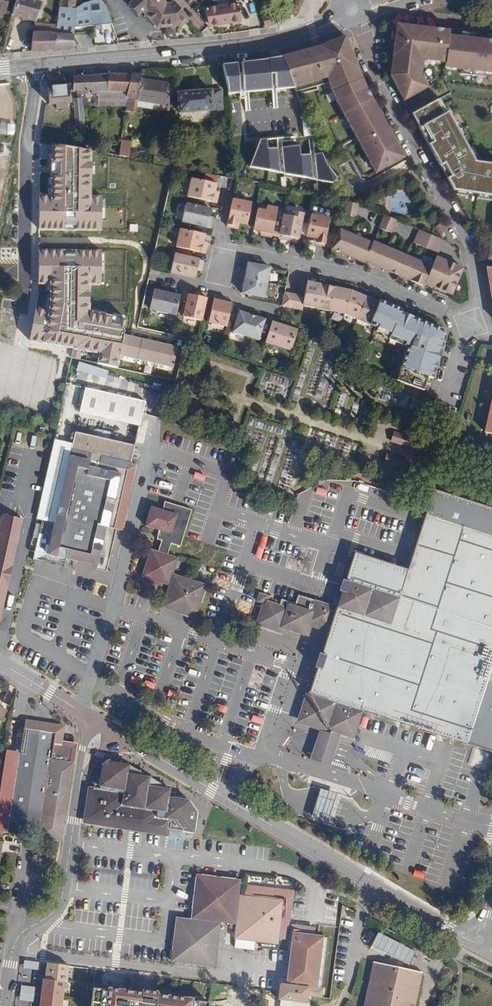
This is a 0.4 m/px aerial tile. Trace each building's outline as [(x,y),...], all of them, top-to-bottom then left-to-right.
[(11,15),(36,21),(41,2),(35,0),(16,0),(11,15)] [(55,33),(74,35),(74,27),(93,26),(112,24),(106,7),(101,0),(93,0),(81,4),(76,8),(74,8),(59,7),(56,26),(55,33)] [(128,5),(135,14),(140,9),(154,26),(179,25),(187,18),(171,0),(133,0),(128,5)] [(247,17),(244,1),(208,8),(210,19),(213,18),(214,25),(240,21),(240,18),(247,17)] [(273,23),(270,15),(262,18),(264,25),(273,23)] [(55,33),(56,26),(34,24),(33,32),(55,33)] [(486,35),(486,40),(476,39),(476,34),(461,32),(460,37),(449,35),(449,30),(415,26),(398,24),(392,75),(405,101),(430,88),(433,86),(426,73),(423,75),(421,72),(422,63),(427,57),(446,60),(445,65),(461,68),(460,72),(484,76),(485,71),(491,73),(491,35),(486,35)] [(33,32),(30,52),(77,49),(79,35),(74,35),(55,33),(33,32)] [(318,46),(282,57),(294,88),(328,78),(337,102),(376,174),(405,158),(366,89),(345,37),(345,36),(343,37),(320,46),(318,46)] [(247,63),(222,65),(228,90),(228,95),(294,88),(282,57),(247,63)] [(82,98),(82,99),(118,104),(120,91),(128,92),(130,74),(109,74),(73,78),(74,91),(77,91),(77,99),(82,98)] [(136,106),(140,81),(141,74),(130,74),(128,92),(126,105),(132,106),(136,106)] [(140,81),(136,106),(136,108),(166,111),(173,85),(165,85),(165,84),(140,81)] [(56,104),(57,109),(66,108),(65,103),(71,102),(69,85),(47,88),(49,105),(56,104)] [(223,110),(222,89),(178,92),(179,112),(223,110)] [(128,92),(120,91),(118,104),(126,105),(128,92)] [(85,138),(82,99),(82,98),(77,99),(74,99),(78,139),(85,138)] [(475,161),(474,160),(477,158),(471,147),(468,149),(461,138),(464,136),(455,120),(452,122),(447,112),(446,112),(438,99),(411,114),(453,189),(457,190),(456,193),(468,195),(468,192),(477,193),(477,197),(491,199),(491,196),(491,163),(475,161)] [(299,137),(262,140),(251,167),(319,182),(342,185),(327,166),(322,154),(308,156),(307,147),(300,147),(299,137)] [(120,153),(129,154),(131,143),(121,141),(120,153)] [(97,153),(52,144),(52,156),(51,199),(38,199),(37,237),(104,237),(104,200),(97,201),(97,153)] [(186,162),(155,156),(153,163),(174,168),(185,170),(186,162)] [(195,172),(197,165),(186,162),(185,170),(195,172)] [(216,185),(191,179),(187,197),(216,204),(218,197),(213,196),(216,185)] [(249,204),(230,200),(225,227),(233,229),(234,223),(237,224),(245,226),(249,204)] [(359,205),(346,202),(343,216),(356,218),(359,205)] [(210,210),(185,205),(181,222),(210,229),(212,222),(207,221),(208,218),(210,210)] [(275,209),(264,207),(263,212),(256,210),(251,233),(259,234),(262,235),(261,237),(269,238),(275,209)] [(302,215),(291,213),(290,217),(282,216),(277,238),(285,240),(288,240),(288,242),(296,244),(302,215)] [(396,221),(384,216),(379,229),(391,234),(396,221)] [(329,221),(310,217),(306,238),(317,240),(315,246),(323,248),(329,221)] [(365,240),(339,229),(330,249),(356,260),(365,240)] [(204,236),(179,230),(175,248),(204,255),(206,247),(201,246),(202,243),(204,236)] [(443,241),(419,231),(413,243),(437,253),(443,241)] [(372,244),(365,240),(356,260),(364,263),(364,262),(372,244)] [(398,253),(373,242),(372,244),(364,262),(390,273),(398,253)] [(108,250),(39,251),(39,287),(52,287),(53,327),(49,343),(74,349),(105,356),(103,367),(124,372),(126,360),(131,337),(134,325),(93,316),(95,309),(99,309),(99,290),(109,290),(108,250)] [(398,276),(405,256),(398,253),(390,273),(398,276)] [(203,262),(173,255),(169,273),(194,279),(195,271),(196,268),(201,269),(203,262)] [(423,287),(424,284),(431,267),(405,256),(398,276),(423,287)] [(436,258),(431,267),(424,284),(451,295),(462,269),(436,258)] [(269,270),(247,265),(240,292),(263,297),(269,270)] [(306,298),(304,307),(345,315),(378,330),(377,333),(390,338),(389,340),(402,344),(408,348),(397,382),(424,391),(429,378),(434,379),(447,338),(444,331),(402,313),(403,311),(381,301),(380,304),(352,292),(308,283),(306,298)] [(179,297),(152,291),(152,293),(148,308),(148,310),(174,316),(179,297)] [(141,305),(141,306),(148,308),(152,293),(144,292),(141,305)] [(206,295),(199,293),(198,297),(194,297),(187,295),(182,318),(200,322),(206,295)] [(304,307),(306,298),(286,295),(284,308),(303,311),(304,307)] [(221,298),(213,296),(207,324),(225,328),(231,305),(223,303),(220,303),(221,298)] [(264,320),(239,312),(233,333),(258,341),(264,320)] [(297,331),(272,323),(265,343),(291,351),(297,331)] [(184,349),(131,337),(126,360),(179,372),(184,349)] [(109,379),(110,369),(80,364),(79,372),(90,373),(88,383),(97,384),(98,377),(109,379)] [(49,374),(46,388),(53,390),(55,375),(49,374)] [(67,409),(78,410),(82,387),(71,385),(67,409)] [(145,402),(85,388),(80,412),(140,426),(145,402)] [(155,405),(159,393),(152,391),(148,402),(155,405)] [(74,432),(54,522),(41,519),(33,559),(64,566),(66,558),(77,560),(79,551),(91,554),(99,555),(101,545),(111,547),(115,528),(119,529),(124,509),(119,508),(133,445),(74,432)] [(413,439),(393,433),(390,442),(410,449),(413,439)] [(394,457),(386,455),(383,464),(391,466),(394,457)] [(406,461),(394,457),(391,466),(403,470),(406,461)] [(194,483),(203,486),(206,477),(197,474),(194,483)] [(422,517),(491,540),(491,509),(433,490),(422,517)] [(175,566),(177,561),(177,559),(170,556),(173,546),(181,548),(192,513),(166,504),(163,512),(152,509),(146,528),(160,532),(157,541),(162,542),(158,552),(151,550),(142,577),(169,586),(172,575),(175,566)] [(309,695),(301,721),(357,740),(365,713),(491,752),(491,540),(422,517),(404,572),(352,556),(337,608),(330,630),(309,695)] [(20,523),(0,519),(0,614),(20,523)] [(91,554),(79,551),(77,560),(89,563),(91,554)] [(172,575),(169,586),(162,608),(195,618),(206,585),(172,575)] [(265,604),(266,602),(268,597),(259,594),(257,601),(265,604)] [(279,606),(266,602),(265,604),(259,624),(266,626),(281,631),(282,627),(304,634),(308,623),(315,601),(298,596),(295,605),(281,600),(279,606)] [(330,630),(337,608),(315,601),(308,623),(330,630)] [(257,718),(254,729),(261,730),(264,720),(257,718)] [(51,759),(53,743),(55,734),(57,725),(25,721),(24,729),(20,754),(6,752),(3,772),(0,790),(0,832),(38,837),(51,759)] [(55,734),(53,743),(56,744),(61,744),(61,741),(62,741),(65,726),(57,725),(55,734)] [(53,743),(51,759),(38,837),(58,841),(71,762),(73,746),(61,744),(56,744),(53,743)] [(127,763),(105,759),(100,763),(97,776),(95,782),(93,782),(93,786),(91,786),(86,818),(168,831),(169,828),(194,832),(197,810),(188,801),(173,799),(174,793),(168,792),(168,789),(127,763)] [(45,856),(55,858),(57,848),(46,846),(45,856)] [(238,881),(196,876),(191,922),(176,920),(170,962),(212,969),(219,927),(228,928),(228,934),(234,934),(233,944),(276,951),(280,925),(287,926),(293,882),(249,875),(247,897),(236,894),(238,881)] [(312,935),(291,932),(289,947),(292,948),(286,992),(315,996),(322,944),(310,943),(312,935)] [(33,961),(23,959),(22,966),(32,968),(33,961)] [(68,965),(47,962),(44,980),(64,983),(66,983),(68,965)] [(373,962),(365,1005),(415,1005),(421,974),(373,962)] [(62,999),(64,983),(44,980),(42,980),(40,996),(62,999)] [(206,1002),(189,1000),(189,996),(119,987),(93,984),(90,1005),(205,1005),(206,1002)] [(20,987),(19,994),(29,995),(30,988),(20,987)] [(29,995),(19,994),(18,1001),(28,1002),(29,995)] [(40,996),(39,1005),(61,1005),(62,999),(40,996)]
